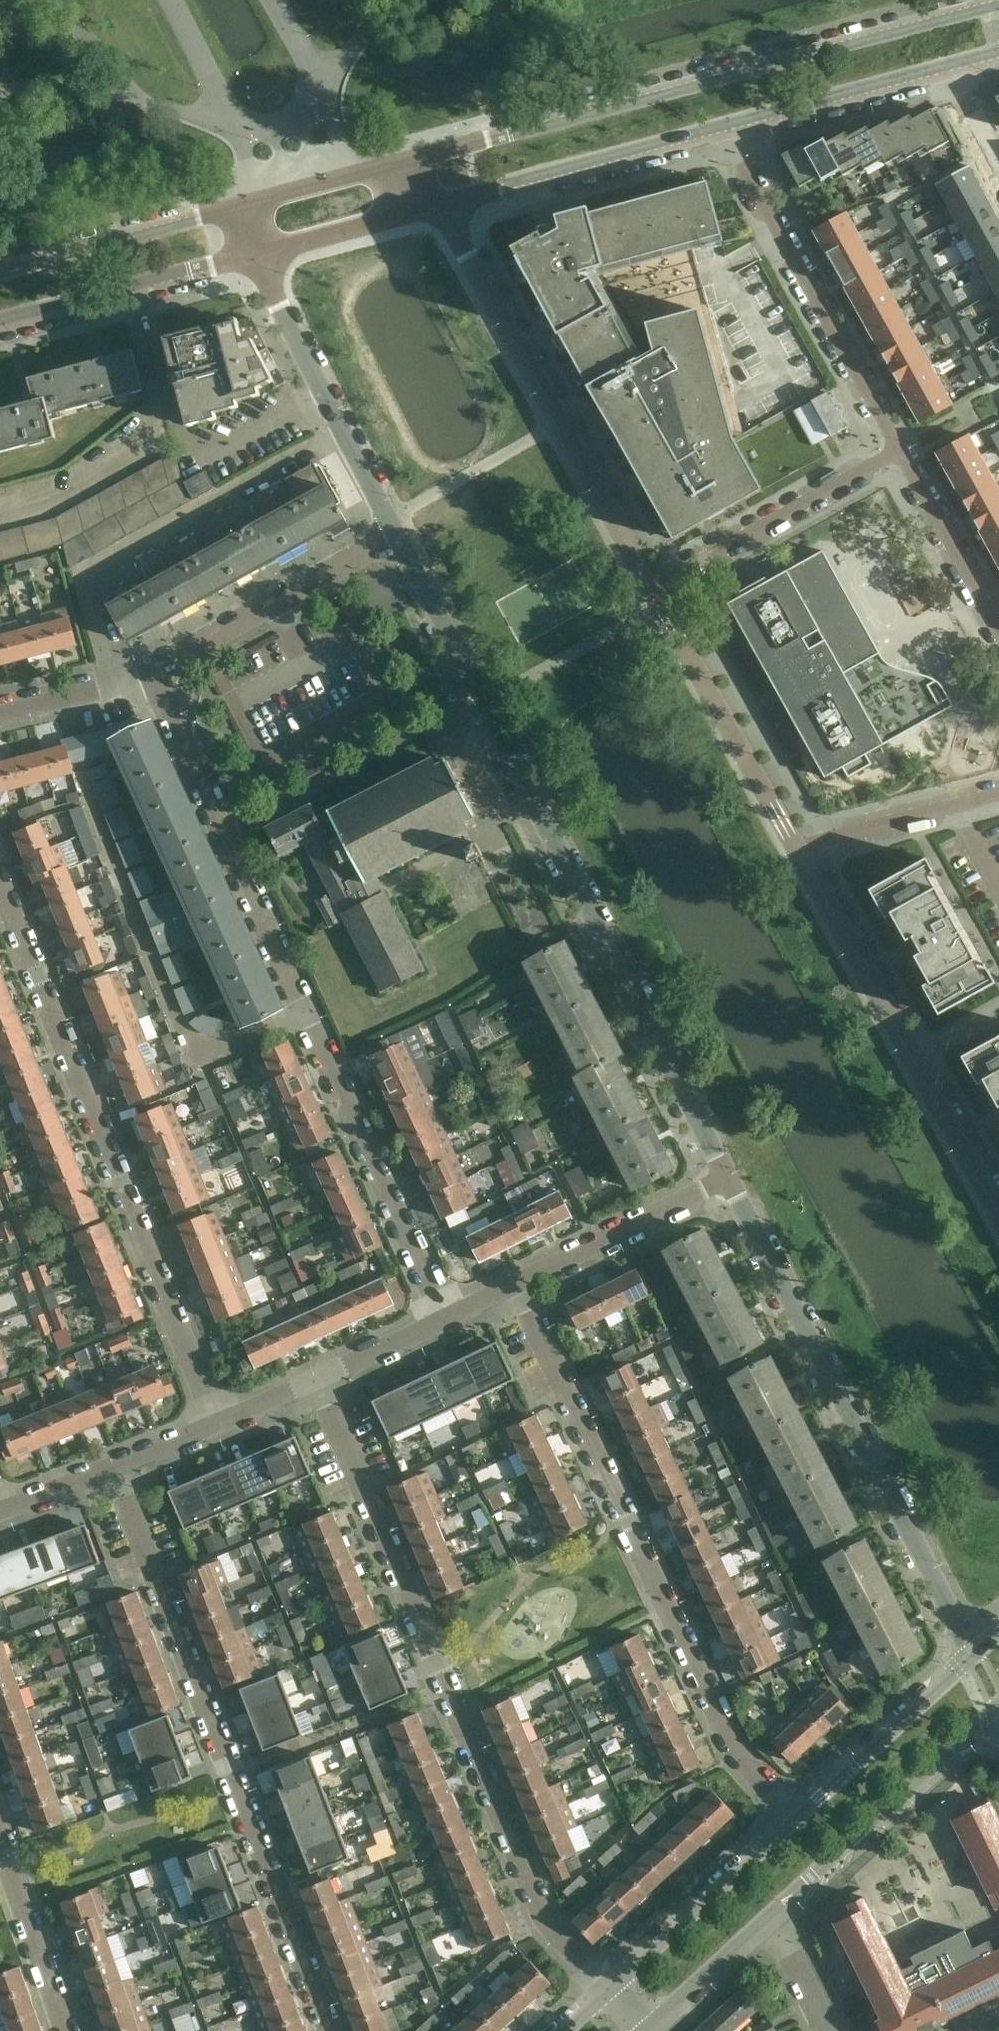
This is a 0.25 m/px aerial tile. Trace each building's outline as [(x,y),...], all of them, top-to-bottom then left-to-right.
[(917,118),(912,120),(911,121),(929,153),(949,142),(931,110),(917,118)] [(910,116),(896,123),(891,126),(890,127),(908,159),(926,149),(928,154),(929,153),(911,121),(912,120),(910,116)] [(888,122),(869,132),(868,132),(886,165),(904,155),(907,159),(908,159),(890,127),(891,126),(888,122)] [(867,127),(848,138),(847,138),(865,170),(883,160),(886,165),(868,132),(869,132),(867,127)] [(831,141),(826,144),(825,144),(843,176),(861,166),(864,171),(865,170),(847,138),(848,138),(845,133),(831,141)] [(824,139),(810,147),(805,149),(804,150),(822,182),(840,172),(843,177),(843,176),(825,144),(826,144),(824,139)] [(782,156),(798,185),(800,188),(818,178),(821,182),(822,182),(804,150),(805,149),(802,145),(782,156)] [(969,166),(934,185),(935,187),(936,186),(946,203),(978,185),(968,168),(970,167),(969,166)] [(540,234),(513,250),(518,260),(547,312),(549,316),(560,335),(558,335),(558,337),(560,336),(589,388),(587,389),(588,390),(590,389),(603,413),(601,414),(602,415),(604,414),(617,438),(615,439),(616,440),(618,439),(666,526),(665,527),(665,529),(667,528),(674,540),(683,535),(684,537),(685,536),(684,534),(750,498),(762,491),(761,489),(736,446),(737,445),(734,440),(733,439),(733,438),(733,437),(714,368),(700,315),(699,310),(646,325),(629,335),(596,276),(693,250),(721,243),(722,242),(723,242),(721,237),(722,237),(707,183),(590,214),(588,209),(556,218),(558,223),(559,227),(560,231),(544,241),(540,234)] [(978,185),(946,203),(956,221),(988,203),(978,185)] [(988,203),(956,221),(966,239),(998,221),(988,203)] [(886,204),(879,208),(885,219),(892,215),(886,204)] [(908,211),(900,215),(906,225),(913,222),(908,211)] [(825,252),(857,234),(846,214),(814,232),(825,252)] [(892,215),(885,219),(890,229),(897,226),(892,215)] [(966,239),(976,257),(998,244),(998,224),(998,221),(966,239)] [(913,222),(906,225),(912,236),(919,232),(913,222)] [(867,253),(857,234),(825,252),(835,271),(867,253)] [(907,242),(900,246),(905,257),(912,253),(907,242)] [(976,257),(986,275),(998,268),(998,244),(976,257)] [(927,247),(920,251),(926,261),(933,257),(927,247)] [(878,272),(867,253),(835,271),(846,290),(878,272)] [(912,253),(905,257),(911,267),(918,263),(912,253)] [(933,257),(926,261),(932,272),(939,268),(933,257)] [(986,275),(996,293),(998,291),(998,268),(986,275)] [(856,308),(888,291),(878,272),(846,290),(856,308)] [(928,280),(921,284),(926,294),(933,291),(928,280)] [(947,283),(940,286),(946,297),(953,293),(947,283)] [(867,327),(899,310),(888,291),(856,308),(867,327)] [(939,301),(933,291),(926,294),(932,305),(939,301)] [(953,293),(946,297),(951,307),(959,303),(953,293)] [(877,346),(909,329),(899,310),(867,327),(877,346)] [(948,318),(941,322),(947,332),(954,328),(948,318)] [(967,318),(959,322),(965,333),(973,329),(967,318)] [(282,378),(252,320),(165,343),(188,425),(202,421),(201,419),(213,416),(212,413),(224,410),(223,407),(235,404),(234,401),(245,398),(245,396),(255,393),(282,378)] [(954,328),(947,332),(953,343),(960,339),(954,328)] [(888,365),(919,348),(909,329),(877,346),(888,365)] [(973,329),(965,333),(971,343),(978,339),(973,329)] [(898,384),(930,366),(919,348),(888,365),(898,384)] [(77,409),(143,391),(132,351),(66,369),(77,409)] [(987,354),(979,358),(985,368),(992,364),(987,354)] [(969,356),(962,360),(968,370),(975,366),(969,356)] [(992,364),(985,368),(991,379),(998,375),(992,364)] [(940,385),(930,366),(898,384),(908,403),(940,385)] [(975,366),(968,370),(974,381),(981,377),(975,366)] [(50,417),(77,409),(66,369),(28,379),(32,397),(38,396),(39,401),(45,399),(50,417)] [(951,405),(940,385),(908,403),(919,423),(951,405)] [(811,402),(830,437),(831,436),(831,437),(846,428),(827,393),(826,394),(811,402)] [(3,410),(13,451),(56,439),(50,417),(45,399),(39,401),(3,410)] [(811,402),(793,412),(812,447),(830,437),(811,402)] [(13,451),(3,410),(0,411),(0,454),(13,451)] [(980,456),(969,437),(937,454),(948,474),(980,456)] [(958,493),(990,475),(980,456),(948,474),(958,493)] [(182,480),(175,457),(163,460),(170,487),(182,480)] [(170,487),(163,460),(152,466),(159,493),(170,487)] [(290,552),(345,521),(341,515),(343,514),(340,509),(339,510),(336,506),(337,506),(336,504),(328,492),(329,492),(328,490),(324,483),(324,482),(323,482),(316,470),(317,469),(316,468),(313,464),(259,495),(290,552)] [(159,493),(152,466),(142,472),(148,499),(158,493),(159,493)] [(148,499),(142,472),(132,477),(139,504),(147,499),(148,499)] [(184,484),(193,500),(193,501),(215,489),(206,472),(184,484)] [(990,475),(958,493),(969,512),(998,495),(998,491),(990,475)] [(139,504),(132,477),(120,483),(127,510),(136,506),(139,504)] [(193,500),(184,484),(182,480),(170,487),(181,507),(193,500)] [(127,510),(120,483),(110,489),(117,516),(125,512),(127,510)] [(158,493),(170,513),(181,507),(170,487),(159,493),(158,493)] [(117,516),(110,489),(99,495),(106,522),(113,518),(117,516)] [(147,499),(158,520),(170,513),(158,493),(148,499),(147,499)] [(106,522),(99,495),(89,501),(95,528),(102,524),(106,522)] [(259,495),(204,525),(235,582),(290,552),(259,495)] [(998,520),(998,495),(969,512),(979,531),(998,520)] [(136,506),(147,526),(158,520),(147,499),(139,504),(136,506)] [(85,533),(91,530),(95,528),(89,501),(78,506),(85,533)] [(85,533),(78,506),(67,513),(74,540),(80,536),(85,533)] [(125,512),(136,532),(147,526),(136,506),(127,510),(125,512)] [(113,518),(125,538),(136,532),(125,512),(117,516),(113,518)] [(63,545),(69,542),(74,540),(67,513),(57,518),(63,545)] [(53,549),(63,546),(63,545),(57,518),(46,521),(53,549)] [(102,524),(114,545),(125,538),(113,518),(106,522),(102,524)] [(998,545),(998,520),(979,531),(990,550),(998,545)] [(41,552),(53,549),(46,521),(35,524),(41,552)] [(30,555),(41,552),(35,524),(23,527),(30,555)] [(91,530),(102,551),(114,545),(102,524),(95,528),(91,530)] [(181,612),(235,582),(204,525),(150,555),(181,612)] [(23,527),(12,530),(19,558),(30,555),(23,527)] [(7,561),(19,558),(12,530),(1,533),(7,561)] [(80,536),(91,557),(102,551),(91,530),(85,533),(80,536)] [(69,542),(80,563),(91,557),(80,536),(74,540),(69,542)] [(63,546),(69,569),(80,563),(69,542),(63,545),(63,546)] [(990,550),(998,567),(998,545),(990,550)] [(888,743),(937,716),(953,707),(950,700),(944,690),(943,688),(944,687),(940,679),(936,681),(932,679),(927,677),(902,670),(896,668),(891,666),(887,663),(884,660),(881,656),(879,652),(823,551),(767,582),(765,578),(739,593),(741,596),(728,604),(825,778),(842,769),(848,778),(872,765),(866,755),(888,743)] [(181,612),(150,555),(97,585),(121,630),(120,631),(123,637),(124,636),(127,642),(181,612)] [(27,561),(29,570),(41,567),(38,558),(27,561)] [(29,570),(27,561),(15,564),(17,573),(29,570)] [(43,626),(50,652),(75,645),(65,608),(40,614),(43,626)] [(19,633),(17,623),(0,627),(0,657),(2,665),(26,658),(19,633)] [(26,658),(50,652),(43,626),(19,633),(26,658)] [(64,745),(65,749),(66,749),(69,763),(117,751),(139,799),(176,781),(150,724),(142,727),(138,718),(136,718),(137,720),(109,733),(64,745)] [(47,780),(71,774),(73,774),(69,763),(66,749),(65,749),(41,755),(47,780)] [(23,787),(47,780),(41,755),(16,761),(23,787)] [(433,759),(423,764),(317,818),(310,806),(266,829),(280,857),(305,845),(334,900),(328,902),(326,898),(318,902),(331,929),(339,924),(337,919),(342,916),(381,993),(424,971),(377,878),(470,831),(466,823),(476,817),(447,761),(436,767),(433,759)] [(16,761),(0,766),(0,792),(23,787),(16,761)] [(87,772),(91,782),(107,775),(104,766),(87,772)] [(93,787),(102,810),(119,803),(109,780),(93,787)] [(139,799),(165,856),(202,838),(176,781),(139,799)] [(80,802),(77,793),(66,797),(69,805),(80,802)] [(29,806),(32,816),(43,812),(40,803),(29,806)] [(32,816),(29,806),(18,810),(21,820),(32,816)] [(81,806),(69,811),(78,836),(90,832),(81,808),(81,806)] [(105,816),(114,840),(131,833),(121,810),(105,816)] [(25,859),(50,849),(40,825),(16,835),(25,859)] [(87,859),(99,855),(90,832),(78,836),(87,859)] [(116,844),(125,869),(142,862),(132,838),(116,844)] [(165,856),(180,888),(191,913),(229,896),(202,838),(165,856)] [(464,850),(470,862),(482,856),(476,844),(464,850)] [(25,859),(34,881),(58,872),(66,868),(68,867),(59,845),(50,849),(25,859)] [(996,984),(937,878),(926,859),(869,890),(879,908),(885,904),(906,942),(912,938),(921,953),(914,957),(935,994),(929,998),(939,1015),(996,984)] [(103,867),(96,870),(101,882),(108,879),(103,867)] [(75,892),(66,868),(58,872),(34,881),(35,882),(43,879),(52,902),(75,892)] [(128,875),(137,899),(154,892),(144,868),(128,875)] [(110,905),(117,902),(112,889),(108,879),(101,882),(105,892),(110,905)] [(202,937),(217,970),(255,953),(229,896),(191,913),(180,888),(156,899),(155,897),(139,903),(161,957),(177,950),(176,949),(202,937)] [(52,902),(61,925),(85,916),(75,892),(52,902)] [(121,913),(114,916),(119,929),(127,927),(121,913)] [(94,939),(85,916),(61,925),(70,949),(94,939)] [(130,955),(137,952),(127,927),(119,929),(123,938),(130,955)] [(94,939),(70,949),(79,971),(103,961),(94,939)] [(555,1019),(591,1000),(562,943),(526,962),(555,1019)] [(217,970),(243,1027),(281,1010),(255,953),(217,970)] [(163,961),(172,985),(188,979),(179,955),(163,961)] [(94,1010),(119,1000),(128,996),(118,972),(84,986),(94,1010)] [(146,976),(139,979),(144,990),(151,987),(146,976)] [(0,983),(0,1009),(14,1003),(13,1002),(15,999),(12,994),(9,992),(5,981),(0,983)] [(175,991),(185,1015),(200,1009),(191,985),(175,991)] [(155,998),(151,987),(144,990),(148,1002),(155,998)] [(128,1023),(119,1000),(94,1010),(103,1034),(128,1023)] [(591,1000),(555,1019),(582,1074),(576,1077),(577,1078),(613,1060),(620,1056),(591,1000)] [(0,1009),(0,1033),(22,1024),(18,1014),(19,1010),(17,1005),(14,1004),(14,1003),(0,1009)] [(485,1030),(475,1009),(458,1017),(468,1038),(485,1030)] [(162,1010),(153,1014),(155,1019),(160,1021),(165,1019),(162,1010)] [(205,1014),(204,1012),(191,1024),(195,1028),(198,1031),(203,1033),(207,1035),(212,1036),(217,1037),(219,1037),(220,1019),(212,1017),(205,1014)] [(113,1057),(137,1047),(147,1043),(138,1020),(128,1023),(103,1034),(113,1057)] [(0,1033),(0,1058),(31,1046),(30,1045),(32,1042),(29,1036),(26,1035),(22,1024),(0,1033)] [(415,1026),(368,1047),(372,1057),(370,1058),(381,1082),(414,1066),(426,1061),(430,1059),(415,1026)] [(179,1057),(170,1033),(162,1036),(171,1060),(179,1057)] [(460,1036),(450,1040),(454,1048),(463,1043),(460,1036)] [(961,1057),(971,1074),(977,1071),(998,1108),(998,1036),(961,1057)] [(463,1043),(454,1048),(457,1056),(466,1051),(463,1043)] [(299,1067),(289,1044),(265,1055),(275,1078),(299,1067)] [(0,1058),(0,1059),(8,1080),(39,1067),(35,1057),(36,1053),(34,1048),(31,1046),(0,1058)] [(113,1057),(122,1080),(146,1070),(137,1047),(113,1057)] [(173,1067),(182,1064),(179,1057),(171,1060),(173,1067)] [(577,1078),(605,1134),(642,1115),(613,1060),(577,1078)] [(414,1066),(381,1082),(391,1104),(424,1089),(436,1084),(426,1061),(414,1066)] [(146,1070),(122,1080),(131,1103),(165,1089),(156,1066),(146,1070)] [(473,1066),(464,1070),(467,1078),(476,1074),(473,1066)] [(39,1067),(8,1080),(17,1102),(48,1089),(48,1088),(49,1085),(47,1080),(44,1078),(39,1067)] [(310,1090),(299,1067),(275,1078),(266,1083),(276,1106),(310,1090)] [(485,1074),(496,1099),(507,1094),(496,1069),(485,1074)] [(233,1090),(238,1100),(249,1095),(244,1086),(233,1090)] [(210,1088),(199,1093),(206,1111),(217,1106),(210,1088)] [(48,1089),(17,1102),(26,1124),(57,1111),(52,1100),(54,1096),(51,1091),(48,1090),(48,1089)] [(434,1112),(424,1089),(391,1104),(401,1127),(434,1112)] [(238,1100),(233,1090),(222,1095),(227,1105),(238,1100)] [(276,1106),(286,1128),(320,1113),(310,1090),(276,1106)] [(485,1116),(495,1112),(489,1100),(479,1105),(485,1116)] [(147,1142),(181,1128),(171,1103),(137,1117),(147,1142)] [(209,1111),(213,1120),(224,1115),(220,1106),(209,1111)] [(246,1110),(231,1116),(235,1123),(249,1117),(246,1110)] [(57,1111),(26,1124),(34,1144),(65,1132),(65,1131),(66,1128),(64,1122),(61,1121),(57,1111)] [(213,1120),(209,1111),(198,1115),(202,1125),(213,1120)] [(401,1127),(411,1149),(445,1135),(434,1112),(401,1127)] [(495,1112),(485,1116),(490,1128),(500,1123),(495,1112)] [(286,1128),(297,1151),(331,1136),(320,1113),(286,1128)] [(634,1190),(671,1171),(642,1115),(605,1134),(634,1190)] [(522,1155),(539,1148),(538,1145),(546,1142),(540,1127),(532,1131),(528,1123),(511,1131),(522,1155)] [(147,1142),(157,1165),(190,1151),(181,1128),(147,1142)] [(253,1136),(257,1145),(268,1141),(263,1131),(253,1136)] [(65,1132),(34,1144),(43,1165),(74,1153),(69,1142),(71,1139),(68,1133),(65,1132)] [(411,1149),(422,1172),(455,1157),(445,1135),(411,1149)] [(257,1145),(253,1136),(242,1141),(246,1150),(257,1145)] [(524,1178),(510,1146),(501,1150),(505,1160),(498,1164),(503,1174),(510,1171),(515,1182),(524,1178)] [(200,1175),(190,1151),(157,1165),(166,1189),(200,1175)] [(229,1156),(233,1165),(245,1160),(241,1151),(229,1156)] [(74,1153),(43,1165),(51,1186),(82,1175),(82,1174),(83,1171),(81,1165),(78,1164),(74,1153)] [(326,1189),(349,1178),(339,1154),(315,1165),(305,1169),(316,1193),(326,1189)] [(233,1165),(229,1156),(217,1161),(221,1170),(233,1165)] [(422,1172),(432,1195),(466,1180),(455,1157),(422,1172)] [(594,1190),(581,1166),(564,1174),(577,1199),(594,1190)] [(13,1181),(9,1171),(0,1175),(0,1182),(1,1185),(13,1181)] [(82,1175),(51,1186),(60,1208),(90,1195),(86,1185),(88,1182),(85,1176),(82,1175)] [(200,1175),(166,1189),(176,1212),(200,1202),(209,1198),(200,1175)] [(360,1201),(349,1178),(326,1189),(336,1211),(360,1201)] [(525,1183),(529,1192),(540,1186),(536,1178),(525,1183)] [(466,1180),(432,1195),(443,1218),(476,1203),(466,1180)] [(13,1181),(1,1185),(5,1195),(16,1191),(13,1181)] [(529,1192),(525,1183),(514,1189),(518,1197),(529,1192)] [(39,1185),(8,1197),(10,1203),(41,1191),(39,1185)] [(536,1205),(548,1228),(571,1217),(559,1193),(536,1205)] [(90,1195),(60,1208),(69,1230),(99,1218),(99,1217),(100,1214),(98,1209),(95,1207),(90,1195)] [(281,1202),(285,1211),(296,1207),(292,1198),(281,1202)] [(479,1207),(483,1216),(497,1209),(492,1200),(479,1207)] [(336,1211),(346,1234),(370,1224),(360,1201),(336,1211)] [(285,1211),(281,1202),(270,1207),(273,1216),(285,1211)] [(536,1205),(514,1216),(526,1239),(548,1228),(536,1205)] [(483,1216),(479,1207),(466,1213),(470,1222),(483,1216)] [(191,1251),(224,1237),(215,1213),(181,1226),(191,1251)] [(255,1218),(259,1227),(270,1222),(266,1213),(255,1218)] [(19,1233),(31,1228),(26,1214),(14,1218),(19,1233)] [(514,1216),(492,1228),(503,1251),(526,1239),(514,1216)] [(259,1227),(255,1218),(244,1223),(248,1231),(259,1227)] [(13,1230),(9,1220),(0,1224),(0,1232),(1,1235),(13,1230)] [(85,1258),(115,1246),(106,1223),(76,1235),(85,1258)] [(370,1224),(346,1234),(336,1239),(346,1262),(356,1257),(381,1246),(370,1224)] [(31,1228),(19,1233),(24,1247),(36,1243),(31,1228)] [(272,1228),(259,1233),(264,1244),(276,1238),(272,1228)] [(503,1251),(492,1228),(469,1239),(481,1262),(503,1251)] [(13,1230),(1,1235),(9,1257),(18,1254),(14,1241),(17,1240),(13,1230)] [(665,1251),(694,1308),(731,1289),(702,1232),(665,1251)] [(191,1251),(200,1274),(233,1260),(224,1237),(191,1251)] [(300,1248),(304,1257),(315,1252),(311,1243),(300,1248)] [(124,1267),(115,1246),(85,1258),(93,1279),(124,1267)] [(304,1257),(300,1248),(289,1253),(302,1282),(313,1277),(304,1257)] [(275,1263),(279,1272),(290,1267),(286,1258),(275,1263)] [(200,1274),(209,1297),(243,1283),(233,1260),(200,1274)] [(21,1285),(31,1281),(24,1262),(14,1266),(21,1285)] [(349,1267),(353,1276),(364,1271),(359,1262),(349,1267)] [(678,1308),(655,1262),(645,1267),(668,1313),(678,1308)] [(279,1272),(275,1263),(265,1267),(269,1276),(279,1272)] [(38,1279),(48,1275),(45,1265),(35,1269),(38,1279)] [(133,1289),(124,1267),(93,1279),(102,1302),(133,1289)] [(353,1276),(349,1267),(337,1273),(341,1282),(353,1276)] [(636,1270),(612,1282),(624,1307),(648,1294),(636,1270)] [(292,1272),(277,1279),(283,1294),(298,1287),(292,1272)] [(48,1275),(38,1279),(42,1288),(41,1289),(45,1299),(55,1295),(51,1285),(52,1284),(48,1275)] [(360,1290),(371,1315),(393,1304),(382,1280),(360,1290)] [(31,1281),(21,1285),(25,1295),(24,1295),(28,1307),(40,1302),(31,1281)] [(601,1318),(624,1307),(612,1282),(590,1293),(601,1318)] [(243,1283),(209,1297),(218,1320),(252,1307),(243,1283)] [(303,1289),(307,1298),(318,1292),(314,1284),(303,1289)] [(133,1289),(102,1302),(111,1323),(124,1318),(127,1325),(144,1317),(133,1289)] [(307,1298),(303,1289),(292,1294),(296,1303),(307,1298)] [(731,1289),(694,1308),(723,1364),(760,1345),(731,1289)] [(348,1325),(371,1315),(360,1290),(337,1301),(348,1325)] [(590,1293),(567,1305),(579,1329),(601,1318),(590,1293)] [(52,1319),(64,1314),(74,1310),(73,1306),(62,1311),(61,1307),(60,1308),(55,1295),(45,1299),(50,1311),(50,1312),(52,1319)] [(325,1336),(348,1325),(337,1301),(314,1311),(325,1336)] [(38,1328),(48,1324),(40,1302),(28,1307),(33,1318),(34,1318),(38,1328)] [(258,1310),(262,1318),(273,1313),(269,1305),(258,1310)] [(262,1318),(258,1310),(247,1315),(251,1323),(262,1318)] [(314,1311),(291,1322),(302,1346),(325,1336),(314,1311)] [(64,1314),(52,1319),(57,1332),(52,1333),(59,1350),(73,1345),(67,1329),(70,1328),(64,1314)] [(291,1322),(268,1332),(279,1356),(302,1346),(291,1322)] [(48,1324),(38,1328),(41,1337),(52,1334),(48,1324)] [(674,1336),(685,1361),(703,1353),(691,1328),(674,1336)] [(279,1356),(268,1332),(245,1342),(257,1367),(279,1356)] [(131,1346),(127,1335),(118,1339),(122,1350),(131,1346)] [(649,1338),(636,1343),(640,1352),(653,1347),(649,1338)] [(109,1342),(113,1353),(122,1350),(118,1339),(109,1342)] [(496,1341),(465,1356),(483,1394),(514,1379),(496,1341)] [(618,1352),(623,1361),(639,1353),(634,1344),(618,1352)] [(0,1345),(0,1370),(9,1367),(1,1345),(0,1345)] [(74,1357),(79,1368),(89,1363),(84,1352),(74,1357)] [(623,1361),(618,1352),(612,1355),(616,1364),(623,1361)] [(465,1356),(453,1362),(434,1371),(452,1409),(483,1394),(465,1356)] [(672,1371),(681,1367),(676,1356),(666,1360),(672,1371)] [(79,1368),(74,1357),(63,1361),(68,1372),(79,1368)] [(761,1436),(797,1417),(768,1360),(731,1379),(761,1436)] [(601,1377),(612,1400),(640,1387),(629,1364),(601,1377)] [(53,1366),(33,1373),(37,1384),(57,1377),(53,1366)] [(133,1375),(145,1405),(175,1393),(168,1375),(161,1378),(155,1366),(133,1375)] [(681,1367),(672,1371),(681,1392),(691,1387),(681,1367)] [(434,1371),(403,1386),(421,1424),(452,1409),(434,1371)] [(133,1375),(111,1384),(124,1414),(145,1405),(133,1375)] [(10,1381),(14,1393),(24,1390),(20,1378),(10,1381)] [(14,1393),(10,1381),(0,1384),(4,1396),(14,1393)] [(111,1384),(90,1392),(103,1423),(124,1414),(111,1384)] [(372,1401),(390,1439),(421,1424),(403,1386),(372,1401)] [(612,1400),(622,1421),(650,1408),(640,1387),(612,1400)] [(90,1392),(68,1401),(80,1432),(103,1423),(90,1392)] [(692,1414),(701,1410),(696,1398),(687,1403),(692,1414)] [(68,1401),(47,1410),(59,1441),(80,1432),(68,1401)] [(709,1410),(720,1435),(738,1427),(726,1402),(709,1410)] [(632,1443),(660,1430),(669,1425),(659,1404),(650,1408),(622,1421),(632,1443)] [(507,1409),(493,1416),(497,1425),(511,1418),(507,1409)] [(47,1410),(26,1419),(38,1449),(59,1441),(47,1410)] [(701,1410),(692,1414),(697,1424),(706,1420),(701,1410)] [(519,1453),(547,1439),(536,1416),(508,1429),(519,1453)] [(825,1473),(797,1417),(761,1436),(789,1491),(825,1473)] [(8,1441),(1,1444),(8,1462),(38,1449),(26,1419),(3,1428),(8,1441)] [(461,1428),(467,1439),(481,1432),(476,1421),(461,1428)] [(467,1439),(461,1428),(461,1429),(459,1424),(447,1430),(455,1445),(467,1439)] [(632,1443),(642,1464),(670,1451),(660,1430),(632,1443)] [(295,1436),(263,1450),(280,1488),(312,1474),(295,1436)] [(557,1460),(547,1439),(519,1453),(529,1474),(557,1460)] [(713,1458),(721,1454),(716,1442),(707,1446),(713,1458)] [(474,1444),(462,1449),(466,1458),(478,1452),(474,1444)] [(263,1450),(250,1455),(232,1463),(248,1502),(280,1488),(263,1450)] [(642,1464),(652,1486),(680,1473),(670,1451),(642,1464)] [(456,1452),(445,1458),(450,1467),(461,1460),(456,1452)] [(721,1454),(713,1458),(718,1468),(727,1464),(721,1454)] [(735,1467),(746,1491),(764,1483),(752,1459),(735,1467)] [(529,1474),(539,1495),(567,1482),(557,1460),(529,1474)] [(232,1463),(200,1477),(217,1515),(248,1502),(232,1463)] [(428,1471),(388,1488),(399,1512),(437,1495),(428,1471)] [(652,1486),(662,1507),(690,1494),(680,1473),(652,1486)] [(825,1473),(789,1491),(818,1547),(854,1528),(825,1473)] [(200,1477),(188,1482),(168,1491),(185,1529),(217,1515),(200,1477)] [(498,1494),(500,1493),(509,1489),(504,1480),(494,1485),(498,1494)] [(567,1482),(539,1495),(530,1500),(540,1521),(577,1503),(567,1482)] [(732,1500),(741,1496),(735,1484),(726,1489),(732,1500)] [(494,1485),(483,1491),(487,1500),(488,1499),(498,1494),(494,1485)] [(467,1499),(471,1508),(482,1503),(478,1493),(467,1499)] [(498,1494),(488,1499),(489,1500),(494,1512),(507,1506),(500,1493),(498,1494)] [(662,1507),(672,1528),(700,1515),(690,1494),(662,1507)] [(437,1495),(399,1512),(408,1534),(437,1522),(447,1517),(437,1495)] [(741,1496),(732,1500),(737,1511),(735,1511),(740,1522),(751,1516),(741,1496)] [(471,1508),(467,1499),(456,1504),(460,1513),(471,1508)] [(551,1544),(569,1535),(572,1534),(571,1532),(587,1524),(577,1503),(540,1521),(551,1544)] [(288,1509),(279,1513),(283,1522),(292,1518),(288,1509)] [(304,1552),(342,1536),(332,1512),(294,1528),(304,1552)] [(672,1528),(682,1549),(710,1536),(700,1515),(672,1528)] [(762,1523),(773,1547),(791,1540),(780,1515),(762,1523)] [(272,1518),(259,1524),(263,1532),(276,1526),(272,1518)] [(504,1537),(513,1532),(507,1521),(499,1526),(504,1537)] [(446,1544),(437,1522),(408,1534),(417,1556),(441,1546),(446,1544)] [(86,1524),(53,1536),(67,1575),(100,1563),(86,1524)] [(752,1542),(761,1538),(756,1527),(747,1531),(752,1542)] [(239,1532),(225,1538),(229,1546),(243,1540),(239,1532)] [(513,1532),(504,1537),(510,1548),(519,1544),(513,1532)] [(220,1533),(205,1539),(211,1553),(226,1547),(220,1533)] [(493,1549),(502,1544),(497,1534),(488,1538),(493,1549)] [(268,1535),(256,1540),(260,1550),(272,1544),(268,1535)] [(35,1587),(67,1575),(53,1536),(21,1548),(35,1587)] [(313,1573),(323,1569),(351,1557),(342,1536),(304,1552),(313,1573)] [(720,1558),(710,1536),(682,1549),(692,1571),(720,1558)] [(761,1538),(752,1542),(757,1553),(766,1549),(761,1538)] [(252,1542),(227,1553),(230,1562),(255,1552),(252,1542)] [(855,1616),(891,1598),(864,1546),(862,1542),(854,1546),(826,1560),(855,1616)] [(455,1565),(446,1544),(441,1546),(417,1556),(426,1577),(455,1565)] [(502,1544),(493,1549),(498,1559),(507,1555),(502,1544)] [(35,1587),(21,1548),(0,1555),(0,1590),(3,1599),(35,1587)] [(323,1569),(332,1591),(360,1579),(351,1557),(323,1569)] [(730,1579),(720,1558),(692,1571),(702,1592),(730,1579)] [(189,1598),(218,1587),(228,1583),(219,1560),(180,1574),(189,1598)] [(465,1589),(455,1565),(426,1577),(435,1599),(452,1591),(453,1594),(465,1589)] [(772,1585),(781,1581),(776,1570),(767,1574),(772,1585)] [(117,1593),(110,1574),(97,1579),(104,1598),(117,1593)] [(286,1579),(289,1588),(300,1583),(297,1574),(286,1579)] [(289,1588),(286,1579),(275,1583),(278,1592),(289,1588)] [(369,1600),(360,1579),(332,1591),(322,1595),(331,1617),(341,1613),(369,1600)] [(740,1600),(730,1579),(702,1592),(712,1613),(740,1600)] [(781,1581),(772,1585),(777,1596),(786,1592),(781,1581)] [(258,1590),(262,1599),(273,1595),(269,1586),(258,1590)] [(227,1610),(218,1587),(189,1598),(198,1621),(227,1610)] [(797,1596),(807,1621),(825,1614),(815,1589),(797,1596)] [(262,1599),(258,1590),(247,1595),(251,1604),(262,1599)] [(116,1626),(145,1615),(136,1592),(107,1603),(116,1626)] [(712,1613),(722,1635),(759,1617),(750,1596),(740,1600),(712,1613)] [(891,1598),(855,1616),(884,1673),(921,1654),(891,1598)] [(369,1600),(341,1613),(350,1635),(379,1622),(369,1600)] [(43,1605),(28,1610),(33,1624),(47,1619),(43,1605)] [(55,1605),(45,1609),(48,1617),(58,1614),(55,1605)] [(235,1631),(227,1610),(198,1621),(206,1642),(235,1631)] [(281,1639),(290,1636),(280,1611),(271,1615),(281,1639)] [(792,1628),(801,1624),(797,1614),(788,1618),(792,1628)] [(154,1637),(145,1615),(116,1626),(106,1630),(115,1652),(154,1637)] [(70,1617),(58,1621),(61,1631),(73,1627),(70,1617)] [(295,1632),(304,1629),(299,1617),(290,1621),(295,1632)] [(770,1639),(759,1617),(722,1635),(732,1656),(770,1639)] [(52,1623),(40,1628),(44,1637),(56,1632),(52,1623)] [(801,1624),(792,1628),(797,1639),(806,1635),(801,1624)] [(206,1642),(215,1665),(254,1650),(245,1627),(235,1631),(206,1642)] [(304,1629),(295,1632),(299,1644),(308,1640),(304,1629)] [(344,1649),(353,1669),(392,1653),(383,1632),(344,1649)] [(610,1646),(622,1670),(650,1656),(639,1634),(623,1642),(621,1640),(610,1646)] [(290,1636),(281,1639),(285,1650),(294,1646),(290,1636)] [(162,1659),(154,1637),(115,1652),(123,1674),(133,1670),(162,1659)] [(732,1656),(742,1678),(780,1660),(770,1639),(732,1656)] [(11,1665),(3,1641),(0,1642),(0,1669),(11,1665)] [(851,1669),(840,1644),(823,1652),(834,1677),(851,1669)] [(254,1650),(215,1665),(223,1687),(262,1672),(254,1650)] [(353,1669),(361,1689),(400,1672),(392,1653),(353,1669)] [(84,1658),(87,1667),(98,1664),(95,1654),(84,1658)] [(650,1656),(622,1670),(632,1692),(660,1679),(650,1656)] [(87,1667),(84,1658),(72,1662),(76,1671),(87,1667)] [(171,1681),(162,1659),(133,1670),(142,1693),(171,1681)] [(796,1659),(783,1665),(788,1674),(800,1668),(796,1659)] [(56,1668),(59,1677),(71,1673),(67,1664),(56,1668)] [(19,1687),(11,1665),(0,1669),(0,1694),(19,1687)] [(783,1665),(774,1669),(778,1678),(788,1674),(783,1665)] [(59,1677),(56,1668),(44,1672),(48,1681),(59,1677)] [(334,1669),(319,1674),(322,1682),(337,1676),(334,1669)] [(771,1671),(759,1676),(763,1685),(775,1679),(771,1671)] [(370,1710),(405,1695),(409,1693),(400,1672),(361,1689),(370,1710)] [(240,1688),(245,1702),(248,1709),(287,1694),(279,1673),(240,1688)] [(314,1675),(300,1682),(303,1688),(317,1683),(314,1675)] [(326,1690),(340,1685),(337,1676),(322,1682),(326,1690)] [(586,1684),(590,1693),(606,1686),(602,1677),(586,1684)] [(670,1700),(660,1679),(632,1692),(642,1713),(670,1700)] [(142,1693),(151,1715),(180,1704),(171,1681),(142,1693)] [(804,1699),(830,1727),(849,1710),(823,1682),(804,1699)] [(306,1697),(320,1690),(317,1683),(303,1688),(306,1697)] [(590,1693),(586,1684),(570,1691),(574,1700),(590,1693)] [(27,1709),(19,1687),(0,1694),(0,1719),(27,1709)] [(500,1704),(483,1711),(493,1735),(522,1723),(532,1719),(520,1692),(499,1701),(500,1704)] [(751,1695),(751,1697),(751,1699),(752,1701),(753,1702),(755,1703),(756,1703),(758,1703),(760,1702),(761,1701),(762,1699),(762,1697),(762,1696),(761,1694),(760,1693),(758,1692),(756,1692),(755,1692),(753,1693),(752,1694),(751,1695)] [(248,1709),(256,1729),(295,1714),(287,1694),(248,1709)] [(554,1700),(558,1708),(569,1703),(565,1694),(554,1700)] [(344,1696),(331,1703),(335,1711),(348,1704),(344,1696)] [(101,1702),(104,1711),(115,1707),(112,1698),(101,1702)] [(811,1744),(830,1727),(804,1699),(786,1716),(811,1744)] [(558,1708),(554,1700),(543,1705),(547,1714),(558,1708)] [(642,1713),(652,1734),(680,1721),(670,1700),(642,1713)] [(104,1711),(101,1702),(89,1706),(92,1715),(104,1711)] [(325,1703),(311,1708),(313,1717),(328,1711),(325,1703)] [(72,1712),(76,1722),(87,1717),(83,1707),(72,1712)] [(6,1742),(35,1731),(27,1709),(0,1719),(0,1726),(6,1742)] [(76,1722),(72,1712),(61,1716),(65,1726),(76,1722)] [(389,1725),(399,1750),(428,1738),(417,1713),(389,1725)] [(168,1714),(139,1725),(129,1729),(137,1750),(176,1735),(168,1714)] [(256,1729),(261,1742),(264,1750),(303,1735),(295,1714),(256,1729)] [(811,1744),(786,1716),(766,1734),(792,1762),(811,1744)] [(108,1731),(103,1717),(95,1720),(101,1734),(108,1731)] [(680,1721),(652,1734),(642,1739),(652,1760),(690,1743),(680,1721)] [(493,1735),(502,1757),(531,1745),(522,1723),(493,1735)] [(600,1729),(605,1738),(616,1732),(612,1723),(600,1729)] [(605,1738),(600,1729),(589,1734),(594,1743),(605,1738)] [(43,1753),(35,1731),(6,1742),(14,1764),(43,1753)] [(137,1750),(145,1770),(184,1755),(176,1735),(137,1750)] [(367,1764),(376,1760),(367,1736),(357,1740),(367,1764)] [(574,1743),(578,1751),(589,1745),(585,1737),(574,1743)] [(437,1760),(428,1738),(399,1750),(409,1772),(437,1760)] [(99,1741),(85,1747),(88,1754),(102,1749),(99,1741)] [(512,1778),(540,1766),(550,1762),(541,1741),(531,1745),(502,1757),(512,1778)] [(77,1742),(67,1745),(71,1757),(81,1754),(77,1742)] [(578,1751),(574,1743),(563,1748),(567,1756),(578,1751)] [(690,1743),(652,1760),(663,1783),(700,1765),(690,1743)] [(14,1764),(21,1786),(51,1776),(43,1753),(14,1764)] [(357,1753),(344,1759),(346,1765),(360,1760),(357,1753)] [(153,1791),(163,1787),(188,1778),(192,1776),(189,1768),(184,1755),(145,1770),(153,1791)] [(272,1771),(280,1791),(319,1776),(311,1756),(275,1769),(272,1771)] [(376,1760),(367,1764),(376,1786),(385,1782),(376,1760)] [(446,1781),(437,1760),(409,1772),(418,1793),(446,1781)] [(594,1785),(598,1793),(610,1787),(604,1775),(603,1776),(596,1764),(586,1769),(594,1785)] [(512,1778),(521,1800),(549,1788),(540,1766),(512,1778)] [(622,1771),(626,1780),(637,1775),(633,1766),(622,1771)] [(626,1780),(622,1771),(611,1776),(615,1785),(626,1780)] [(365,1772),(351,1778),(353,1786),(368,1780),(365,1772)] [(83,1790),(93,1786),(89,1775),(79,1779),(83,1790)] [(100,1788),(113,1782),(111,1775),(97,1780),(100,1788)] [(21,1786),(29,1809),(58,1799),(51,1776),(21,1786)] [(327,1796),(319,1776),(280,1791),(287,1812),(327,1796)] [(357,1794),(371,1789),(368,1780),(353,1786),(354,1787),(345,1790),(347,1796),(356,1792),(357,1794)] [(455,1802),(446,1781),(418,1793),(427,1815),(455,1802)] [(113,1782),(100,1788),(103,1796),(117,1790),(113,1782)] [(385,1782),(376,1786),(380,1795),(384,1793),(389,1803),(405,1797),(400,1785),(389,1790),(385,1782)] [(683,1788),(687,1797),(698,1792),(694,1783),(683,1788)] [(521,1800),(530,1822),(568,1806),(559,1784),(549,1788),(521,1800)] [(598,1793),(594,1785),(583,1790),(587,1799),(598,1793)] [(93,1786),(83,1790),(88,1801),(97,1798),(93,1786)] [(687,1797),(683,1788),(672,1793),(676,1802),(687,1797)] [(134,1789),(104,1800),(108,1811),(138,1800),(134,1789)] [(696,1808),(717,1831),(735,1815),(714,1792),(696,1808)] [(334,1817),(327,1796),(287,1812),(295,1832),(334,1817)] [(67,1823),(58,1799),(29,1809),(37,1831),(54,1825),(55,1827),(67,1823)] [(991,1800),(952,1819),(956,1827),(955,1828),(957,1832),(958,1832),(963,1841),(962,1842),(965,1846),(970,1855),(969,1855),(971,1859),(972,1859),(976,1868),(975,1868),(977,1872),(978,1872),(983,1881),(982,1881),(984,1886),(985,1885),(996,1908),(998,1906),(998,1817),(991,1800)] [(465,1825),(455,1802),(427,1815),(436,1837),(465,1825)] [(530,1822),(539,1844),(567,1832),(577,1827),(568,1806),(530,1822)] [(699,1847),(717,1831),(696,1808),(678,1824),(699,1847)] [(641,1820),(648,1827),(657,1819),(650,1811),(641,1820)] [(392,1827),(402,1823),(397,1812),(388,1815),(392,1827)] [(370,1826),(384,1821),(381,1813),(367,1819),(370,1826)] [(342,1837),(334,1817),(295,1832),(303,1852),(342,1837)] [(648,1827),(641,1820),(632,1828),(639,1835),(648,1827)] [(384,1821),(370,1826),(374,1834),(388,1828),(384,1821)] [(402,1823),(392,1827),(397,1838),(406,1835),(402,1823)] [(682,1863),(699,1847),(678,1824),(661,1840),(682,1863)] [(474,1846),(465,1825),(436,1837),(445,1858),(474,1846)] [(548,1865),(563,1859),(565,1858),(571,1871),(582,1866),(567,1832),(539,1844),(548,1865)] [(311,1873),(332,1865),(350,1858),(342,1837),(303,1852),(311,1873)] [(664,1879),(682,1863),(661,1840),(643,1856),(664,1879)] [(606,1852),(613,1859),(622,1851),(615,1843),(606,1852)] [(219,1846),(191,1856),(179,1861),(187,1881),(227,1866),(219,1846)] [(474,1846),(445,1858),(435,1862),(445,1884),(483,1867),(474,1846)] [(613,1859),(606,1852),(598,1860),(605,1867),(613,1859)] [(647,1895),(664,1879),(643,1856),(626,1872),(647,1895)] [(563,1859),(548,1865),(556,1883),(570,1877),(563,1859)] [(403,1869),(408,1879),(419,1874),(414,1864),(403,1869)] [(232,1879),(227,1866),(187,1881),(195,1902),(231,1888),(228,1881),(232,1879)] [(445,1884),(454,1906),(492,1890),(483,1867),(445,1884)] [(408,1879),(403,1869),(392,1874),(397,1884),(408,1879)] [(609,1888),(630,1911),(647,1895),(626,1872),(609,1888)] [(376,1880),(380,1889),(391,1885),(387,1875),(376,1880)] [(571,1884),(578,1891),(587,1883),(580,1876),(571,1884)] [(301,1889),(310,1913),(339,1902),(330,1878),(301,1889)] [(195,1902),(184,1906),(192,1927),(242,1908),(232,1879),(228,1881),(231,1888),(195,1902)] [(380,1889),(376,1880),(365,1884),(368,1894),(380,1889)] [(578,1891),(571,1884),(563,1892),(570,1900),(578,1891)] [(70,1925),(99,1915),(109,1911),(100,1886),(78,1894),(79,1896),(62,1902),(70,1925)] [(138,1900),(153,1895),(150,1887),(136,1893),(138,1900)] [(612,1927),(630,1911),(609,1888),(591,1904),(612,1927)] [(454,1906),(463,1928),(502,1912),(492,1890),(454,1906)] [(125,1907),(133,1904),(129,1892),(121,1895),(125,1907)] [(153,1895),(138,1900),(142,1908),(164,1900),(161,1892),(153,1895)] [(990,1954),(985,1944),(973,1950),(963,1930),(910,1956),(914,1964),(901,1970),(865,1896),(849,1905),(854,1914),(835,1923),(881,2018),(876,2021),(881,2030),(924,2030),(926,2030),(934,2026),(933,2025),(998,1992),(998,1949),(990,1954)] [(310,1913),(319,1935),(358,1920),(349,1898),(339,1902),(310,1913)] [(133,1904),(125,1907),(129,1918),(137,1915),(133,1904)] [(573,1920),(591,1940),(594,1943),(612,1927),(591,1904),(573,1920)] [(267,1930),(258,1907),(257,1906),(219,1921),(228,1945),(267,1930)] [(421,1913),(425,1922),(436,1918),(432,1909),(421,1913)] [(502,1912),(463,1928),(472,1949),(510,1933),(502,1912)] [(425,1922),(421,1913),(410,1918),(413,1927),(425,1922)] [(107,1938),(99,1915),(70,1925),(78,1949),(107,1938)] [(160,1916),(145,1921),(148,1928),(162,1923),(160,1916)] [(394,1924),(398,1933),(410,1929),(406,1919),(394,1924)] [(366,1942),(358,1920),(319,1935),(327,1957),(366,1942)] [(398,1933),(394,1924),(383,1928),(387,1938),(398,1933)] [(275,1952),(267,1930),(228,1945),(236,1967),(275,1952)] [(136,1939),(141,1953),(149,1949),(144,1936),(136,1939)] [(196,1962),(192,1952),(186,1936),(174,1940),(184,1967),(196,1962)] [(115,1961),(107,1938),(78,1949),(86,1972),(115,1961)] [(327,1957),(336,1978),(374,1963),(366,1942),(327,1957)] [(192,1952),(196,1962),(208,1958),(204,1948),(192,1952)] [(410,1964),(414,1974),(425,1969),(416,1948),(400,1954),(405,1966),(410,1964)] [(494,1959),(501,1966),(510,1958),(503,1951),(494,1959)] [(284,1974),(275,1952),(236,1967),(245,1989),(284,1974)] [(438,1953),(426,1958),(430,1967),(442,1962),(438,1953)] [(164,1962),(167,1971),(179,1967),(176,1958),(164,1962)] [(501,1966),(494,1959),(486,1967),(492,1975),(501,1966)] [(512,1977),(533,2000),(551,1983),(530,1960),(512,1977)] [(86,1972),(94,1994),(123,1983),(115,1961),(86,1972)] [(167,1971),(164,1962),(153,1966),(156,1975),(167,1971)] [(344,2001),(373,1989),(383,1986),(374,1963),(336,1978),(344,2001)] [(410,1964),(405,1966),(399,1969),(402,1978),(414,1974),(410,1964)] [(0,1970),(0,2001),(28,1990),(20,1966),(3,1972),(2,1970),(0,1970)] [(245,1989),(253,2011),(292,1996),(284,1974),(245,1989)] [(515,2016),(533,2000),(512,1977),(494,1993),(515,2016)] [(94,1994),(101,2015),(141,2001),(133,1980),(123,1983),(94,1994)] [(460,1990),(466,1998),(475,1990),(469,1982),(460,1990)] [(439,2004),(432,1986),(420,1991),(430,2013),(439,2004)] [(382,2012),(373,1989),(344,2001),(353,2023),(382,2012)] [(28,1990),(0,2001),(0,2003),(7,2023),(36,2013),(28,1990)] [(466,1998),(460,1990),(451,1998),(457,2006),(466,1998)] [(755,2004),(742,1990),(710,2020),(720,2030),(732,2030),(758,2007),(755,2004)] [(208,1995),(211,2005),(222,2000),(218,1991),(208,1995)] [(515,2016),(494,1993),(477,2009),(497,2030),(498,2030),(515,2016)] [(211,2005),(208,1995),(197,2000),(200,2009),(211,2005)] [(292,1996),(253,2011),(261,2030),(268,2030),(301,2018),(292,1996)] [(207,2027),(229,2018),(222,2000),(211,2005),(200,2009),(207,2027)] [(107,2030),(128,2030),(149,2023),(141,2001),(101,2015),(107,2030)] [(180,2006),(184,2015),(195,2011),(191,2001),(180,2006)] [(184,2015),(180,2006),(169,2010),(172,2020),(184,2015)] [(477,2009),(459,2025),(464,2030),(497,2030),(477,2009)] [(353,2023),(356,2030),(389,2030),(382,2012),(353,2023)] [(36,2013),(7,2023),(10,2030),(43,2030),(36,2013)] [(425,2022),(432,2030),(441,2022),(434,2014),(425,2022)] [(301,2018),(268,2030),(306,2030),(301,2018)] [(710,2020),(697,2030),(720,2030),(710,2020)] [(425,2022),(416,2030),(431,2030),(432,2030),(425,2022)] [(770,2022),(753,2030),(775,2030),(771,2022),(770,2022)]
